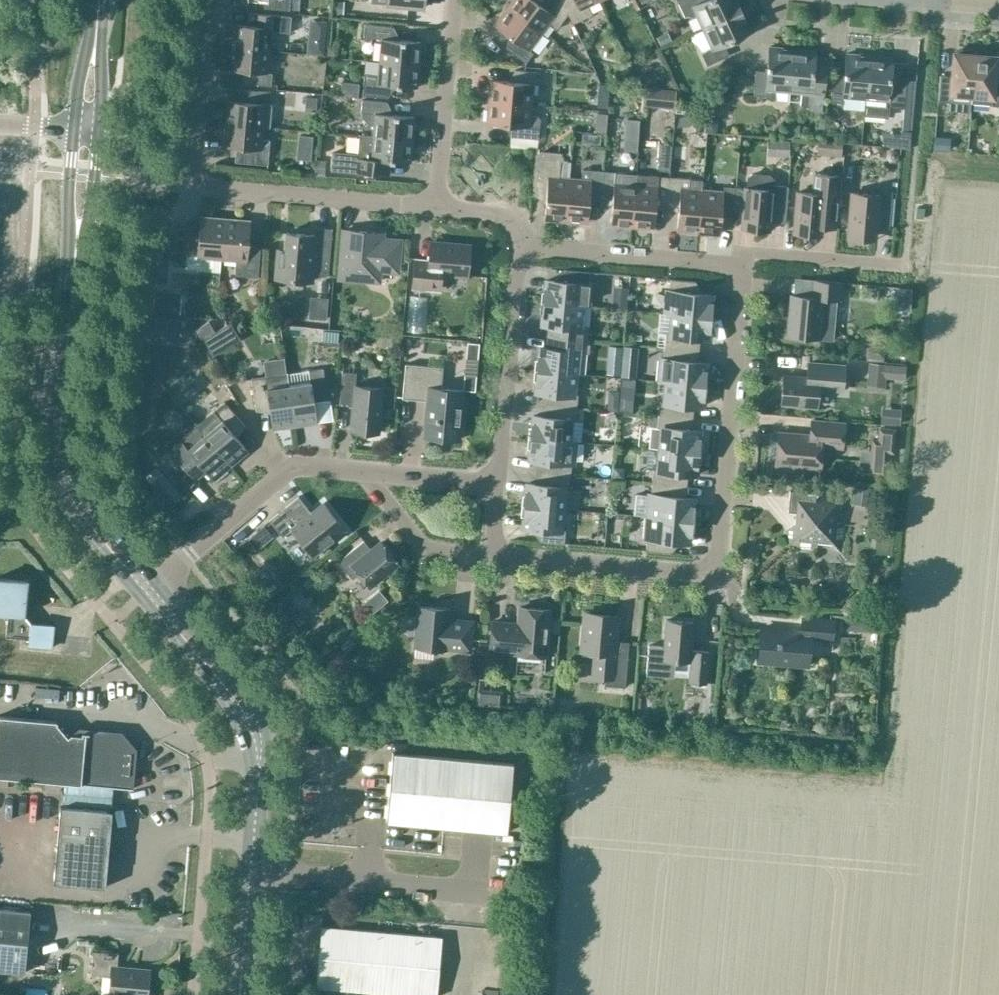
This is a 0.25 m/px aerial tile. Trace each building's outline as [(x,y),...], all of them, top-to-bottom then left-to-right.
[(264,9),(289,11),(290,0),(265,0),(264,9)] [(289,11),(299,12),(300,0),(290,0),(289,11)] [(361,0),(345,0),(344,12),(360,12),(361,0)] [(381,4),(423,8),(424,0),(382,0),(381,4)] [(509,10),(541,33),(548,24),(556,29),(567,14),(561,0),(512,0),(511,1),(512,6),(509,10)] [(567,14),(572,24),(591,15),(587,6),(598,1),(598,0),(561,0),(567,14)] [(676,0),(684,18),(688,16),(692,17),(696,15),(702,28),(740,11),(735,0),(733,0),(732,0),(676,0)] [(334,15),(342,15),(342,2),(334,2),(334,15)] [(541,33),(509,10),(507,13),(502,14),(494,24),(497,26),(496,27),(512,39),(505,49),(525,63),(532,54),(528,51),(541,33)] [(740,11),(702,28),(711,49),(701,54),(707,66),(728,56),(723,45),(748,33),(743,23),(745,22),(740,11)] [(291,17),(248,13),(246,26),(234,25),(232,47),(269,51),(271,32),(289,34),(291,17)] [(379,62),(418,65),(420,42),(392,40),(393,28),(364,25),(363,38),(381,40),(379,62)] [(660,46),(671,42),(667,34),(657,39),(660,46)] [(324,43),(318,42),(313,46),(313,53),(323,54),(324,43)] [(334,47),(328,46),(327,56),(337,57),(337,51),(334,47)] [(269,51),(232,47),(230,70),(242,72),(241,84),(271,86),(272,74),(267,73),(269,51)] [(788,92),(792,49),(769,47),(767,73),(755,72),(753,96),(766,97),(769,100),(774,100),(775,91),(788,92)] [(792,49),(788,92),(801,93),(800,103),(803,106),(808,107),(808,112),(821,114),(824,78),(812,77),(814,51),(792,49)] [(971,103),(975,52),(957,51),(957,54),(953,54),(951,77),(939,76),(937,102),(949,103),(949,110),(970,111),(971,103)] [(998,107),(998,81),(994,81),(996,57),(993,57),(993,54),(975,52),(971,103),(991,104),(991,106),(998,107)] [(832,78),(830,102),(843,104),(843,109),(863,111),(865,99),(869,56),(846,54),(844,79),(832,78)] [(863,111),(863,115),(888,117),(889,108),(899,108),(904,108),(907,80),(890,78),(891,61),(892,58),(869,56),(865,99),(863,111)] [(418,65),(379,62),(378,75),(364,74),(362,96),(387,98),(388,86),(416,88),(418,65)] [(662,65),(652,69),(656,80),(666,76),(662,65)] [(615,74),(619,83),(634,76),(629,67),(615,74)] [(489,82),(488,94),(491,98),(491,102),(531,106),(532,95),(537,95),(538,85),(539,73),(514,71),(513,82),(493,81),(493,82),(489,82)] [(339,82),(338,96),(347,97),(348,83),(339,82)] [(609,84),(600,83),(599,97),(608,98),(609,84)] [(629,110),(630,87),(617,86),(616,109),(629,110)] [(643,106),(659,107),(660,89),(644,88),(643,106)] [(225,124),(262,127),(262,126),(270,127),(272,104),(269,104),(270,92),(241,90),(240,102),(227,101),(225,124)] [(316,98),(306,98),(306,110),(315,111),(316,98)] [(372,137),(411,140),(413,117),(385,115),(387,103),(361,100),(360,113),(362,113),(361,116),(370,124),(373,125),(372,137)] [(531,106),(491,102),(491,107),(487,110),(486,122),(489,122),(489,124),(509,126),(509,137),(538,140),(540,117),(530,116),(531,106)] [(594,128),(595,110),(584,110),(583,128),(594,128)] [(597,113),(595,131),(606,132),(608,114),(597,113)] [(686,115),(681,115),(678,125),(691,124),(686,115)] [(626,119),(626,130),(639,131),(639,120),(626,119)] [(706,119),(705,131),(717,132),(718,120),(706,119)] [(262,127),(225,124),(223,147),(236,148),(234,163),(267,166),(269,140),(261,140),(262,127)] [(798,138),(799,125),(787,124),(786,137),(798,138)] [(890,146),(900,147),(901,135),(895,134),(891,138),(890,146)] [(298,136),(298,144),(311,145),(312,137),(298,136)] [(411,140),(372,137),(359,136),(358,155),(331,153),(330,171),(380,175),(381,161),(409,163),(411,140)] [(948,138),(934,137),(933,150),(946,151),(948,138)] [(889,155),(889,156),(889,157),(890,157),(890,158),(891,159),(892,159),(892,160),(893,160),(894,160),(895,160),(895,159),(896,159),(897,158),(897,157),(898,157),(898,156),(898,155),(898,154),(898,153),(897,153),(897,152),(896,152),(896,151),(895,151),(894,151),(893,151),(892,151),(891,151),(891,152),(890,152),(890,153),(889,153),(889,154),(889,155)] [(565,218),(569,179),(558,178),(560,153),(541,152),(535,156),(531,195),(545,196),(544,217),(546,217),(545,220),(557,221),(561,218),(565,218)] [(316,172),(324,172),(325,161),(317,161),(316,172)] [(569,179),(565,218),(570,219),(573,223),(585,224),(585,220),(587,220),(589,200),(600,201),(603,172),(582,170),(581,180),(569,179)] [(603,170),(603,172),(600,201),(612,202),(610,222),(612,222),(611,226),(624,227),(627,224),(632,224),(635,184),(636,184),(637,175),(637,174),(603,170)] [(788,187),(774,186),(774,178),(770,174),(752,172),(747,176),(746,188),(745,188),(745,189),(744,203),(742,229),(768,231),(769,223),(784,224),(788,187)] [(821,227),(836,229),(841,177),(814,174),(812,194),(797,193),(794,234),(820,236),(821,227)] [(635,184),(632,224),(636,225),(639,228),(651,229),(652,226),(653,226),(655,206),(667,207),(668,182),(669,178),(637,175),(636,184),(635,184)] [(668,182),(667,207),(678,208),(676,228),(678,228),(678,232),(690,233),(693,229),(698,230),(701,190),(702,181),(690,179),(669,178),(668,182)] [(701,190),(698,230),(702,230),(705,234),(717,235),(718,232),(720,232),(721,211),(733,212),(734,202),(735,188),(723,187),(723,192),(701,190)] [(735,188),(734,202),(744,203),(745,189),(735,188)] [(888,229),(892,192),(877,191),(877,196),(851,193),(848,234),(874,237),(875,228),(888,229)] [(221,259),(225,220),(200,218),(199,233),(188,232),(188,231),(185,228),(179,228),(175,230),(172,266),(184,267),(185,255),(197,256),(197,257),(221,259)] [(225,220),(221,259),(235,260),(234,276),(257,278),(260,250),(247,249),(249,222),(225,220)] [(315,228),(314,235),(286,233),(284,261),(277,261),(276,279),(312,282),(312,274),(328,275),(331,229),(315,228)] [(343,230),(341,257),(347,257),(345,278),(378,281),(379,270),(396,272),(399,242),(373,240),(373,233),(343,230)] [(411,290),(441,293),(442,274),(466,276),(469,246),(430,243),(428,259),(414,258),(411,290)] [(545,281),(543,302),(581,306),(589,307),(592,282),(588,282),(589,273),(564,270),(563,282),(545,281)] [(664,314),(671,314),(709,317),(711,295),(694,294),(695,282),(670,280),(669,292),(666,291),(664,314)] [(790,295),(786,336),(833,340),(836,300),(839,300),(840,287),(812,284),(811,297),(790,295)] [(628,287),(616,286),(614,307),(626,308),(628,287)] [(896,287),(894,309),(910,310),(911,288),(896,287)] [(153,292),(152,311),(177,313),(179,294),(153,292)] [(557,338),(582,340),(584,327),(579,327),(581,306),(543,302),(541,324),(558,326),(557,338)] [(665,334),(664,347),(689,350),(689,344),(699,344),(699,339),(707,339),(709,317),(671,314),(670,335),(665,334)] [(147,317),(144,340),(166,342),(168,319),(147,317)] [(208,321),(194,329),(201,340),(214,331),(208,321)] [(539,348),(537,370),(574,374),(582,375),(583,354),(588,354),(589,341),(582,340),(557,338),(556,350),(539,348)] [(867,345),(866,358),(884,360),(885,347),(867,345)] [(608,346),(606,360),(620,361),(621,347),(608,346)] [(665,382),(703,385),(705,363),(688,362),(689,350),(664,347),(663,359),(660,359),(658,382),(665,382)] [(466,352),(453,352),(453,369),(466,370),(466,352)] [(621,361),(620,375),(635,376),(636,363),(621,361)] [(780,404),(816,407),(817,388),(841,390),(843,366),(808,363),(806,378),(782,376),(780,404)] [(867,372),(883,373),(884,364),(868,363),(867,372)] [(424,437),(458,440),(462,391),(440,389),(442,368),(405,365),(402,398),(427,401),(424,437)] [(147,366),(137,375),(147,387),(157,379),(147,366)] [(288,386),(294,426),(317,423),(314,402),(327,400),(322,369),(308,371),(310,383),(288,386)] [(552,394),(551,406),(576,408),(577,395),(572,394),(574,374),(537,370),(535,392),(552,394)] [(474,392),(476,372),(464,371),(462,391),(474,392)] [(350,431),(378,433),(382,389),(354,386),(355,373),(342,372),(339,405),(352,406),(350,431)] [(271,430),(294,426),(288,386),(286,374),(251,379),(255,411),(268,409),(271,430)] [(658,415),(683,417),(684,405),(701,407),(703,385),(665,382),(664,403),(659,402),(658,415)] [(618,398),(618,403),(617,410),(630,411),(631,400),(618,398)] [(205,434),(231,465),(247,451),(234,435),(244,427),(223,401),(197,425),(205,434)] [(607,402),(607,410),(617,411),(617,410),(618,403),(607,402)] [(531,438),(568,441),(570,421),(575,421),(576,408),(551,406),(550,418),(533,416),(531,438)] [(883,407),(881,422),(897,424),(898,409),(883,407)] [(650,427),(648,448),(659,449),(697,453),(699,431),(681,429),(683,417),(658,415),(657,428),(650,427)] [(775,465),(819,469),(821,446),(841,448),(843,424),(811,421),(810,436),(778,433),(775,465)] [(231,465),(205,434),(197,425),(180,439),(168,449),(189,473),(199,465),(213,481),(231,465)] [(893,452),(895,429),(879,427),(877,449),(893,452)] [(568,441),(531,438),(529,460),(546,461),(545,473),(570,476),(571,464),(573,464),(575,442),(568,441)] [(648,448),(646,469),(653,470),(652,483),(676,485),(678,473),(695,475),(697,453),(659,449),(648,448)] [(155,466),(143,477),(158,495),(171,485),(155,466)] [(614,467),(613,476),(622,477),(623,472),(619,468),(614,467)] [(526,484),(524,506),(562,509),(564,488),(569,489),(570,476),(545,473),(543,485),(526,484)] [(648,495),(646,516),(691,521),(692,499),(675,497),(676,485),(652,483),(651,495),(648,495)] [(870,504),(872,488),(856,487),(854,503),(870,504)] [(632,512),(633,491),(622,490),(621,512),(632,512)] [(785,530),(784,547),(816,550),(817,541),(831,542),(839,552),(840,552),(841,538),(842,527),(842,524),(834,523),(834,516),(844,508),(845,496),(789,491),(787,512),(795,513),(794,523),(785,530)] [(344,530),(322,504),(311,513),(298,497),(268,521),(282,538),(291,530),(312,556),(344,530)] [(562,509),(524,506),(522,528),(539,529),(538,541),(564,543),(565,530),(560,530),(562,509)] [(599,514),(598,529),(606,530),(608,515),(599,514)] [(691,521),(646,516),(644,538),(646,539),(645,551),(670,553),(672,541),(689,542),(691,521)] [(397,563),(380,543),(371,550),(363,541),(337,562),(352,579),(358,574),(368,586),(397,563)] [(27,582),(0,579),(0,612),(7,613),(5,637),(29,640),(29,646),(51,648),(53,626),(31,624),(23,615),(27,582)] [(293,603),(285,594),(276,601),(283,611),(293,603)] [(447,620),(448,609),(418,607),(417,619),(413,618),(410,621),(409,630),(412,633),(416,633),(415,647),(444,650),(445,648),(468,650),(471,622),(447,620)] [(515,654),(545,656),(549,610),(519,608),(518,625),(491,622),(489,650),(515,652),(515,654)] [(613,651),(616,616),(584,613),(581,651),(595,653),(593,677),(604,678),(604,686),(624,688),(627,652),(613,651)] [(879,621),(847,618),(846,629),(878,632),(879,621)] [(832,640),(833,621),(801,619),(800,631),(760,628),(758,662),(807,666),(810,638),(832,640)] [(690,651),(692,623),(666,620),(663,647),(648,646),(645,672),(669,675),(670,660),(693,662),(691,682),(705,683),(708,652),(690,651)] [(550,621),(549,632),(559,633),(560,621),(550,621)] [(60,639),(59,648),(77,649),(78,640),(60,639)] [(477,690),(475,704),(488,705),(489,691),(477,690)] [(56,722),(0,717),(0,777),(133,789),(133,788),(129,787),(132,751),(119,735),(81,732),(81,734),(72,733),(68,736),(56,722)] [(386,822),(506,833),(513,764),(392,753),(386,822)] [(53,883),(104,888),(112,812),(60,807),(53,883)] [(25,973),(30,912),(0,910),(0,970),(25,973)] [(316,987),(401,994),(436,994),(441,938),(321,927),(321,930),(317,967),(316,987)] [(149,970),(117,967),(118,953),(93,951),(91,974),(110,976),(109,994),(147,994),(149,970)]
